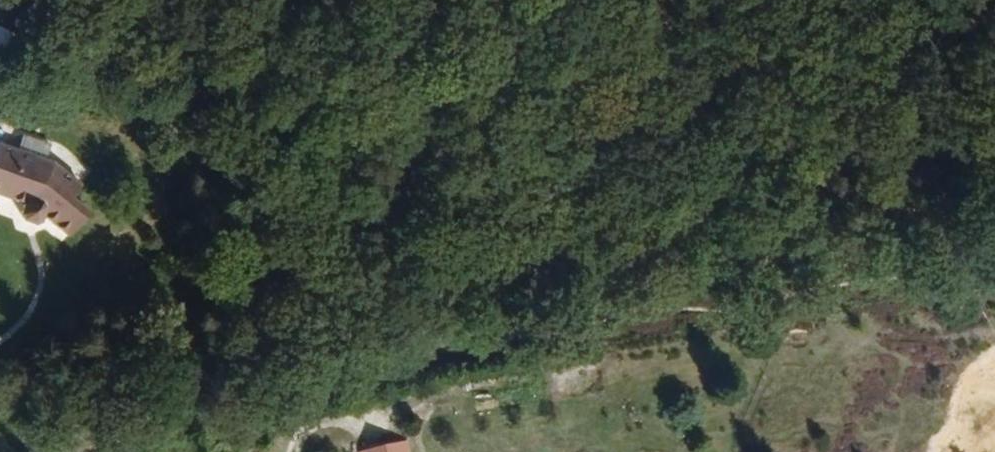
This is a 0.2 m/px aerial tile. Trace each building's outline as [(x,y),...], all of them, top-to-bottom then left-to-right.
[(0,146),(0,198),(21,207),(19,214),(21,220),(35,226),(42,223),(45,216),(61,239),(82,225),(67,207),(81,194),(57,169),(48,165),(53,151),(26,140),(20,154),(0,146)] [(404,441),(357,451),(407,451),(404,441)]
